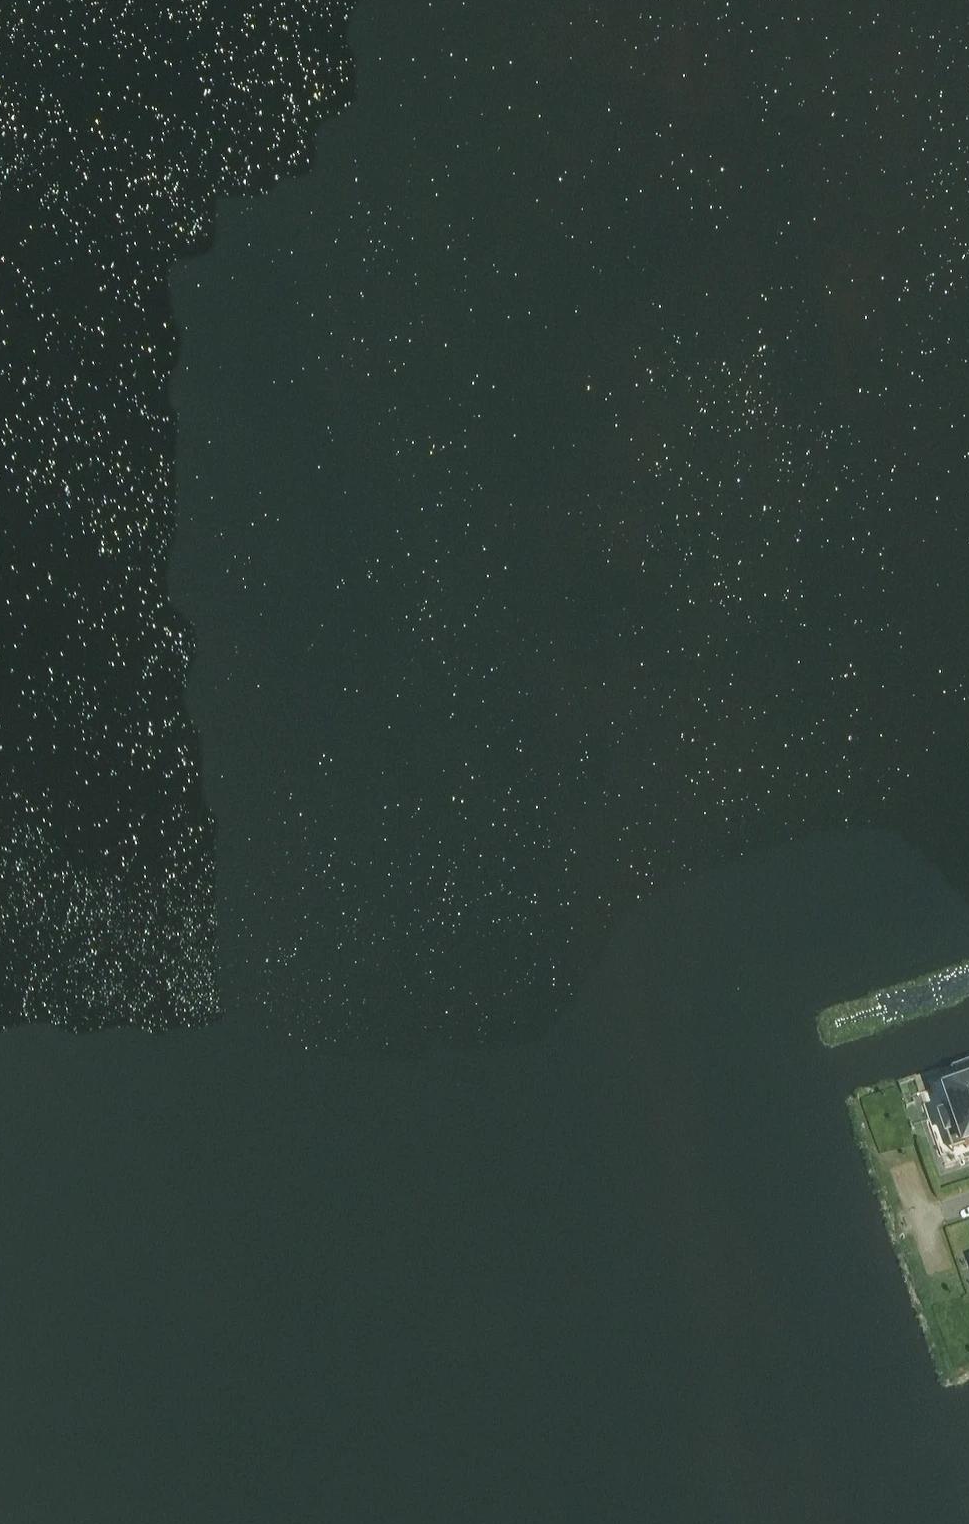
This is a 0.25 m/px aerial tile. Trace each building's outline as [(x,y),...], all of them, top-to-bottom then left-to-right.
[(942,1116),(954,1151),(968,1146),(968,1089),(949,1095),(955,1112),(942,1116)]
